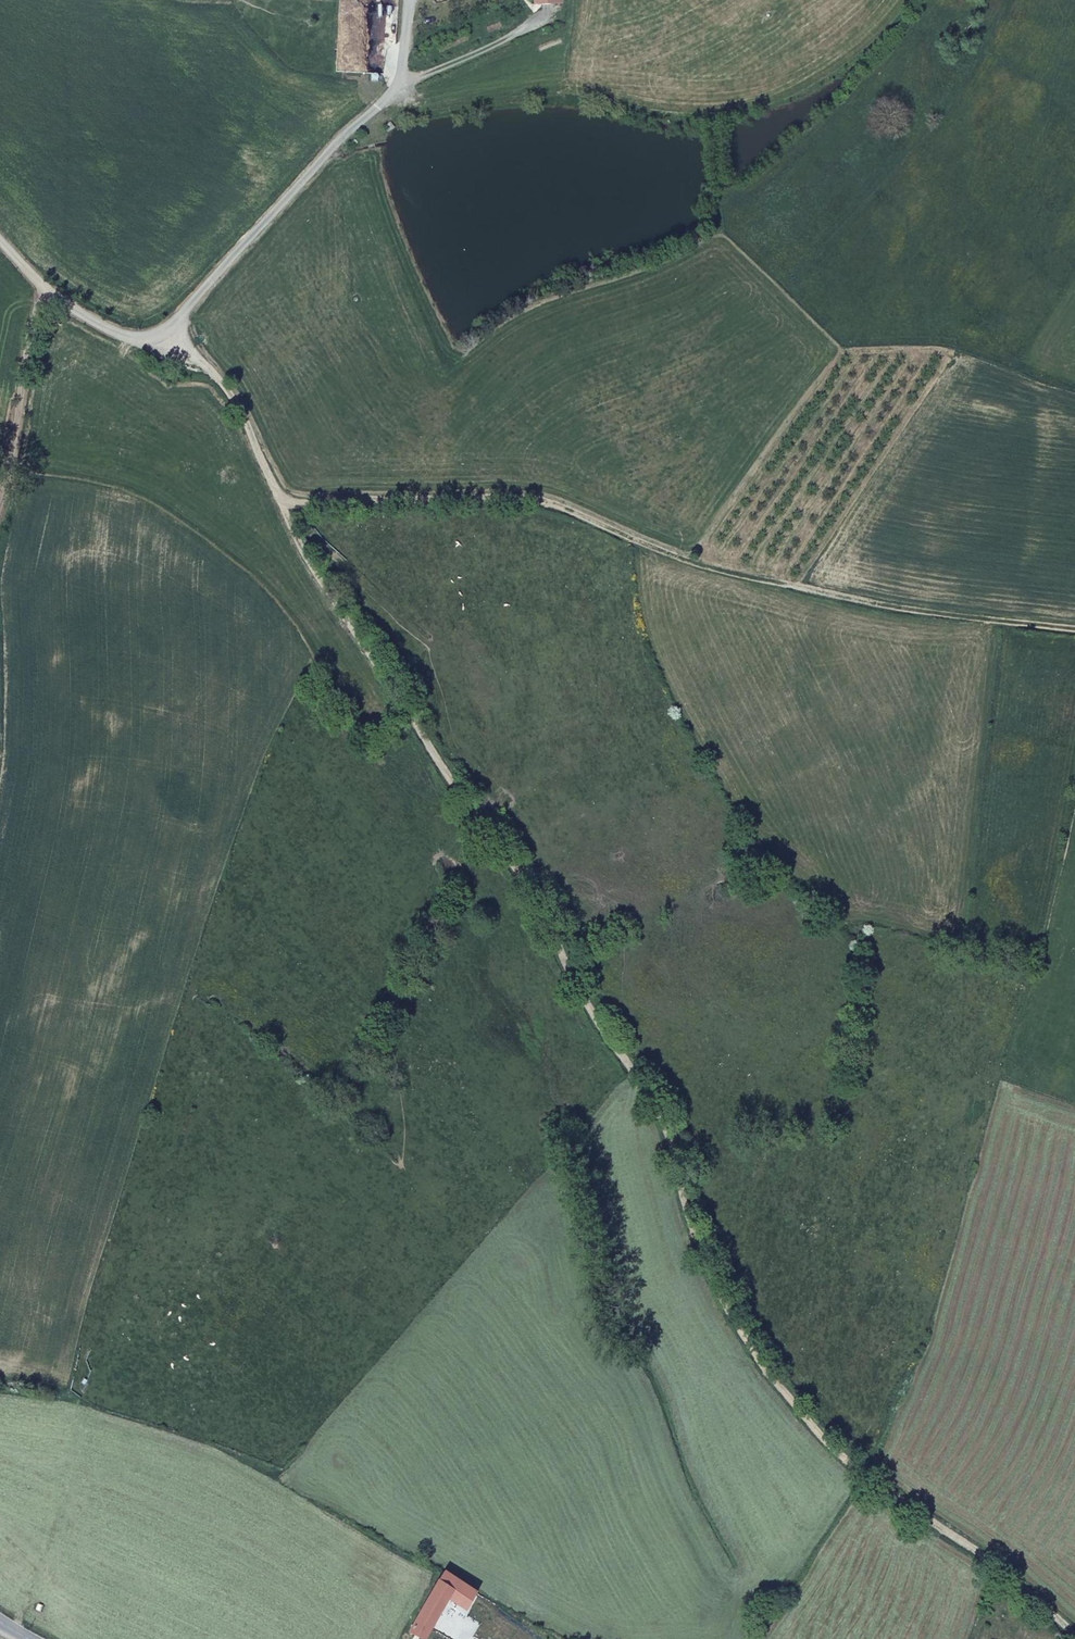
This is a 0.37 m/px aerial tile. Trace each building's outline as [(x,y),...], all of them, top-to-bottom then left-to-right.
[(479,1589),(468,1584),(466,1587),(441,1574),(411,1633),(423,1638),(428,1638),(446,1604),(457,1609),(461,1601),(470,1606),(479,1589)]
